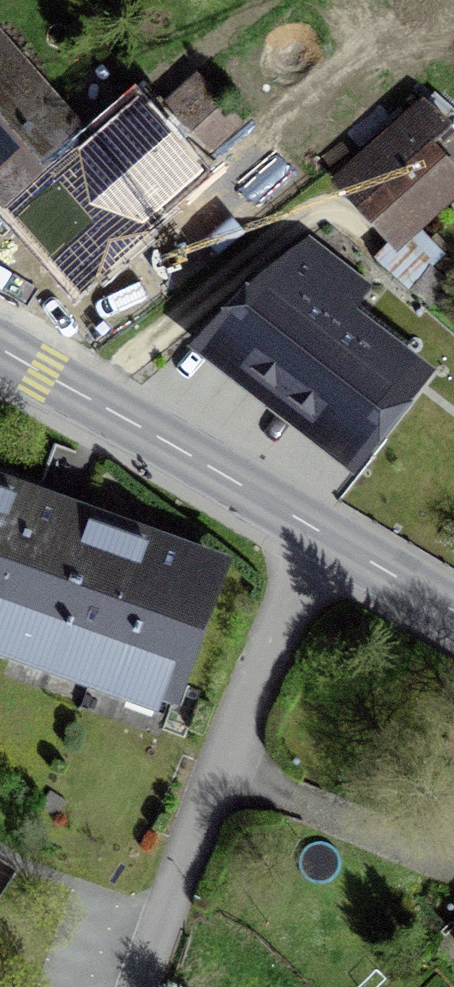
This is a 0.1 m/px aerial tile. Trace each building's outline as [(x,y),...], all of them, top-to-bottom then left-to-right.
[(60,240),(148,162),(100,110),(68,139),(0,64),(0,174),(60,240)] [(242,124),(200,76),(169,103),(192,130),(163,155),(182,176),(242,124)] [(426,100),(344,171),(396,232),(450,186),(423,155),(452,130),(426,100)] [(306,228),(215,343),(352,452),(425,361),(342,295),(361,271),(306,228)] [(0,484),(0,653),(172,713),(225,563),(0,484)]
